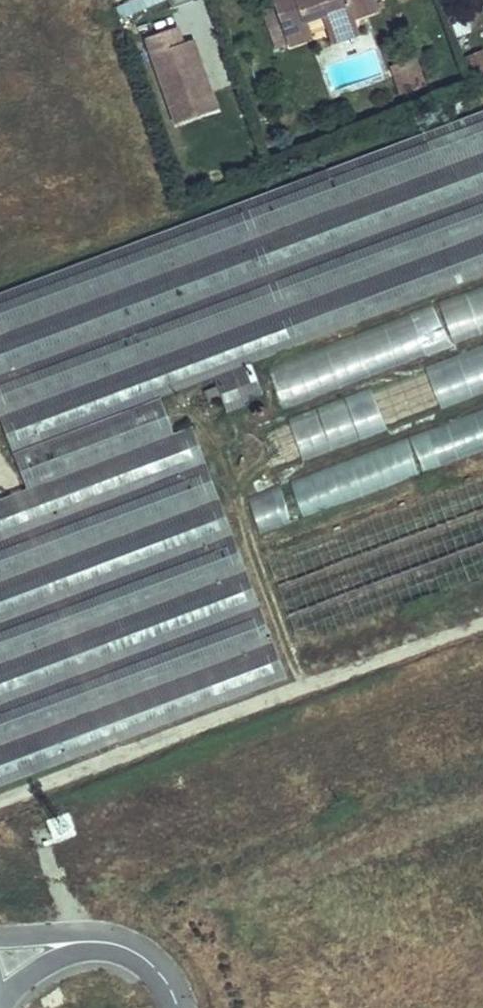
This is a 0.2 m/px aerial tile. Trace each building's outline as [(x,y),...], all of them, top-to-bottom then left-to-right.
[(115,7),(121,19),(164,0),(131,0),(115,7)] [(291,45),(313,38),(307,21),(325,14),(329,28),(352,20),(348,7),(367,0),(276,0),(291,45)] [(352,20),(382,10),(379,0),(367,0),(348,7),(352,20)] [(263,10),(277,48),(286,45),(273,7),(263,10)] [(307,21),(312,34),(329,28),(325,14),(307,21)] [(329,28),(334,42),(357,34),(352,20),(329,28)] [(147,38),(178,124),(199,117),(194,102),(212,95),(205,76),(199,78),(196,69),(202,67),(192,40),(182,44),(176,27),(147,38)] [(393,68),(402,92),(423,84),(415,61),(393,68)] [(205,76),(202,67),(196,69),(199,78),(205,76)] [(218,110),(212,95),(194,102),(199,117),(218,110)] [(0,276),(0,430),(20,496),(0,503),(0,779),(282,692),(199,423),(171,432),(160,395),(215,378),(225,412),(263,400),(248,352),(482,279),(482,127),(0,276)] [(482,333),(482,291),(263,361),(275,399),(482,333)] [(482,387),(482,345),(349,388),(354,404),(397,390),(404,412),(482,387)] [(205,392),(208,400),(219,396),(216,388),(205,392)] [(258,430),(269,466),(388,429),(377,393),(258,430)] [(265,407),(255,411),(259,420),(268,416),(265,407)] [(332,504),(318,470),(242,499),(256,533),(332,504)]
